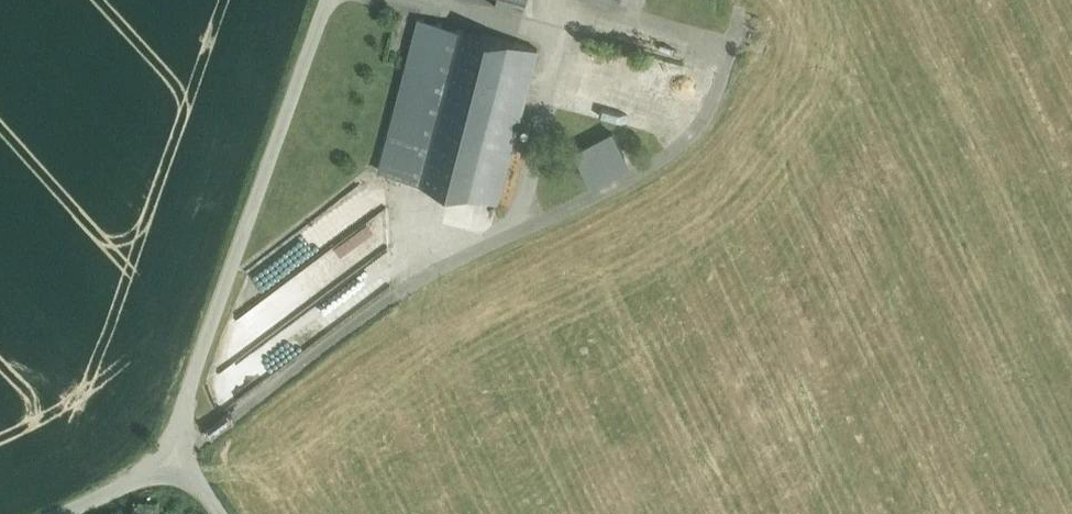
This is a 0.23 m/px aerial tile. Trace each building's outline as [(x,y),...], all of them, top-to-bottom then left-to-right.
[(496,7),(512,12),(515,0),(498,0),(496,7)] [(419,18),(394,12),(388,35),(413,42),(419,18)] [(408,70),(381,172),(421,183),(461,29),(419,18),(413,42),(406,69),(408,70)] [(461,29),(421,183),(498,203),(538,49),(461,29)] [(674,52),(676,41),(653,37),(651,48),(674,52)] [(614,133),(575,153),(587,177),(626,156),(614,133)] [(367,226),(239,312),(257,339),(262,335),(281,362),(385,292),(365,263),(383,251),(367,226)]
